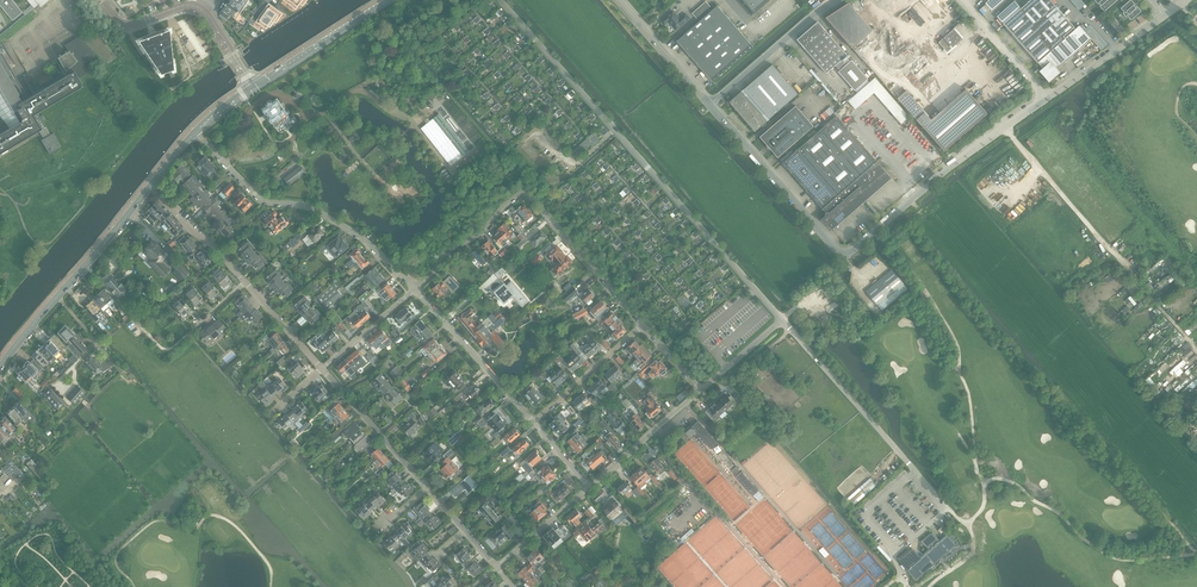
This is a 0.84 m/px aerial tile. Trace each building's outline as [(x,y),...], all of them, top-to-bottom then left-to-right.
[(22,12),(11,0),(0,0),(0,6),(12,20),(22,12)] [(28,1),(32,4),(22,12),(24,15),(33,8),(38,4),(41,7),(49,0),(27,0),(28,1)] [(244,8),(233,0),(230,0),(227,4),(240,14),(244,8)] [(295,9),(300,3),(303,6),(307,0),(284,0),(295,9)] [(752,16),(770,0),(738,0),(752,16)] [(985,3),(991,10),(1003,0),(989,0),(985,3)] [(1050,0),(1030,0),(1021,8),(1003,24),(1037,63),(1038,63),(1037,62),(1075,29),(1050,0)] [(1113,0),(1095,0),(1105,11),(1115,3),(1113,0)] [(1130,0),(1121,8),(1124,12),(1123,13),(1127,17),(1128,16),(1131,20),(1140,12),(1130,0)] [(753,46),(745,37),(740,32),(737,28),(715,3),(710,7),(706,1),(692,13),(697,19),(674,38),(712,82),(753,46)] [(1015,1),(997,17),(1003,24),(1021,8),(1015,1)] [(873,30),(867,24),(849,3),(826,18),(853,48),(873,30)] [(227,4),(223,10),(231,15),(234,17),(233,18),(236,21),(238,22),(238,23),(244,28),(246,25),(250,20),(245,17),(243,15),(241,14),(240,14),(227,4)] [(269,4),(263,13),(276,23),(278,24),(284,16),(283,14),(269,4)] [(229,17),(231,15),(223,10),(219,16),(222,19),(226,22),(229,17)] [(676,30),(689,18),(685,13),(679,18),(672,11),(671,12),(671,11),(671,12),(670,13),(669,13),(660,21),(661,22),(660,23),(663,25),(664,25),(668,22),(671,25),(670,26),(674,30),(675,29),(676,30)] [(263,13),(256,21),(268,30),(270,27),(272,28),(276,23),(263,13)] [(850,61),(846,56),(847,55),(833,39),(819,23),(798,42),(826,73),(835,66),(839,71),(838,72),(854,90),(868,79),(851,60),(850,61)] [(1056,70),(1091,39),(1079,26),(1075,29),(1037,62),(1038,63),(1043,69),(1040,71),(1049,81),(1058,72),(1056,70)] [(1120,26),(1115,30),(1121,36),(1125,32),(1120,26)] [(947,52),(963,38),(954,29),(939,43),(947,52)] [(138,41),(160,75),(173,70),(173,66),(171,51),(169,30),(168,30),(168,31),(162,33),(158,34),(159,36),(154,37),(149,39),(148,37),(145,39),(138,41)] [(101,34),(99,35),(106,43),(107,42),(106,40),(105,39),(101,34)] [(11,128),(7,130),(4,125),(3,124),(4,124),(4,123),(0,126),(0,153),(35,133),(39,131),(44,139),(41,140),(49,154),(61,147),(53,133),(51,134),(38,112),(79,88),(83,86),(81,84),(78,79),(83,76),(78,68),(96,55),(80,36),(64,45),(68,51),(57,58),(61,64),(59,65),(66,76),(33,95),(33,96),(25,100),(21,102),(17,95),(24,91),(2,54),(1,52),(0,49),(0,114),(11,128)] [(755,132),(798,94),(788,82),(772,64),(729,102),(755,132)] [(49,73),(37,80),(40,86),(53,78),(49,73)] [(36,88),(29,76),(28,75),(23,78),(30,91),(36,88)] [(371,88),(370,91),(378,98),(380,95),(371,88)] [(944,151),(986,114),(987,114),(966,89),(931,120),(928,116),(929,115),(907,90),(897,98),(921,125),(944,151)] [(430,93),(427,97),(432,101),(435,97),(430,93)] [(263,110),(262,111),(264,113),(265,114),(265,113),(269,119),(268,120),(270,123),(271,123),(272,124),(272,123),(275,128),(280,125),(281,125),(282,125),(282,124),(283,125),(285,123),(285,122),(286,123),(286,122),(290,128),(298,123),(294,117),(293,115),(289,117),(278,99),(273,102),(272,101),(271,102),(270,100),(266,103),(268,104),(266,105),(267,106),(263,109),(263,110)] [(777,157),(813,126),(795,105),(777,121),(759,137),(777,157)] [(439,114),(421,129),(432,143),(437,149),(448,162),(466,148),(439,114)] [(891,178),(876,161),(836,115),(800,147),(782,163),(822,209),(823,210),(824,211),(824,212),(825,212),(825,213),(825,214),(825,215),(824,215),(824,216),(824,217),(823,217),(822,218),(821,218),(821,219),(820,220),(832,229),(891,178)] [(604,127),(600,130),(604,135),(608,131),(604,127)] [(592,146),(600,139),(594,132),(574,150),(578,155),(591,145),(592,146)] [(468,151),(466,148),(448,162),(451,166),(468,151)] [(204,156),(203,157),(202,156),(200,159),(201,160),(198,163),(204,169),(201,172),(205,176),(214,167),(204,156)] [(188,172),(182,164),(174,171),(175,173),(171,177),(176,182),(179,179),(183,184),(183,185),(190,193),(199,184),(188,172)] [(306,173),(302,168),(301,166),(284,180),(289,186),(306,173)] [(216,189),(224,180),(221,178),(213,186),(216,189)] [(227,196),(234,188),(228,183),(220,192),(221,192),(219,195),(224,199),(227,196)] [(193,203),(206,192),(199,184),(190,193),(191,194),(190,195),(192,197),(190,199),(193,203)] [(204,208),(213,199),(206,192),(193,203),(197,207),(200,204),(204,208)] [(236,205),(233,208),(236,211),(239,207),(246,199),(245,198),(243,196),(241,195),(234,203),(236,205)] [(217,204),(218,203),(215,200),(214,199),(213,199),(204,208),(203,208),(207,213),(204,215),(208,219),(220,208),(217,204)] [(248,200),(248,201),(246,199),(239,207),(244,212),(251,204),(250,203),(250,202),(248,200)] [(165,208),(163,209),(155,202),(155,203),(154,203),(153,204),(153,205),(151,208),(159,216),(163,220),(166,218),(162,213),(164,211),(165,212),(167,210),(165,208)] [(520,207),(517,210),(526,220),(527,221),(533,216),(532,215),(531,214),(524,206),(522,208),(520,207)] [(163,220),(159,216),(151,208),(148,210),(147,210),(146,212),(145,213),(154,221),(157,218),(161,222),(163,220)] [(218,223),(227,215),(220,208),(208,219),(211,223),(215,220),(218,223)] [(267,210),(261,215),(263,219),(269,227),(272,225),(278,220),(275,216),(277,215),(277,213),(276,212),(274,211),(272,212),(271,211),(268,211),(267,210)] [(515,214),(512,216),(519,224),(517,226),(515,228),(519,232),(520,234),(524,238),(525,238),(527,236),(522,231),(524,230),(521,226),(523,224),(523,223),(526,220),(517,210),(513,213),(515,214)] [(173,235),(181,228),(169,215),(166,218),(163,220),(161,222),(173,235)] [(221,226),(217,230),(225,237),(233,230),(230,227),(235,223),(232,221),(227,215),(218,223),(221,226)] [(286,219),(285,220),(282,217),(278,220),(272,225),(269,227),(275,234),(288,224),(289,223),(290,221),(288,219),(286,219)] [(512,238),(515,236),(505,223),(501,226),(498,228),(499,229),(498,229),(508,239),(511,236),(512,238)] [(321,228),(319,229),(318,227),(315,230),(314,229),(311,231),(311,230),(308,232),(309,234),(306,236),(312,244),(315,242),(316,243),(321,240),(319,238),(324,234),(322,232),(324,231),(321,228)] [(498,232),(493,236),(498,241),(495,243),(500,249),(505,254),(507,252),(504,247),(509,243),(510,245),(512,243),(508,239),(498,229),(496,231),(498,232)] [(536,246),(546,237),(541,231),(530,240),(536,246)] [(297,240),(302,236),(300,234),(282,247),(284,249),(282,250),(284,252),(285,251),(292,246),(293,248),(299,243),(297,240)] [(190,238),(187,240),(184,236),(178,241),(186,251),(187,249),(190,252),(197,246),(190,238)] [(332,238),(324,245),(327,248),(335,257),(346,247),(340,240),(339,241),(336,238),(333,240),(332,238)] [(521,241),(517,245),(519,248),(522,245),(527,240),(525,238),(524,238),(521,241)] [(170,247),(175,244),(171,239),(167,243),(170,247)] [(158,259),(165,252),(154,241),(144,251),(151,259),(148,262),(161,275),(167,268),(158,259)] [(252,250),(254,248),(248,241),(246,243),(244,242),(239,247),(240,248),(239,250),(244,256),(242,257),(246,261),(255,253),(252,250)] [(497,251),(489,241),(485,244),(482,246),(483,247),(482,248),(490,257),(494,254),(495,255),(498,253),(501,257),(505,254),(500,249),(497,252),(497,251)] [(556,245),(544,256),(550,262),(551,261),(556,266),(550,271),(555,277),(562,270),(563,271),(568,267),(567,266),(571,262),(570,261),(571,260),(568,257),(567,258),(566,257),(565,257),(564,256),(565,255),(563,253),(562,254),(561,252),(562,252),(556,245)] [(359,248),(357,249),(355,246),(352,249),(354,251),(350,255),(353,258),(347,264),(350,268),(354,264),(363,256),(360,253),(360,252),(360,251),(361,250),(359,248)] [(203,251),(202,251),(202,250),(198,253),(196,251),(187,259),(190,262),(194,258),(196,261),(198,261),(199,261),(204,267),(212,260),(208,255),(207,256),(204,253),(204,252),(203,251)] [(475,250),(472,253),(477,259),(481,265),(483,266),(486,263),(475,250)] [(278,252),(274,254),(279,260),(282,258),(278,252)] [(259,254),(258,256),(255,253),(246,261),(249,265),(251,264),(256,269),(258,268),(259,269),(264,265),(263,263),(265,261),(259,254)] [(534,265),(542,258),(539,254),(531,261),(534,265)] [(366,259),(363,256),(354,264),(357,268),(359,266),(362,269),(370,263),(369,262),(370,261),(368,259),(367,259),(366,259)] [(184,278),(188,274),(176,260),(172,264),(184,278)] [(374,267),(366,274),(369,278),(371,280),(379,273),(377,271),(378,271),(375,267),(375,268),(374,267)] [(493,267),(488,272),(491,275),(496,271),(493,267)] [(502,268),(495,274),(499,278),(506,272),(502,268)] [(280,278),(282,276),(276,269),(273,271),(272,270),(270,272),(267,275),(268,276),(266,278),(272,284),(270,285),(274,289),(283,281),(280,278)] [(892,270),(866,292),(877,305),(882,310),(908,289),(903,284),(892,270)] [(228,284),(231,281),(222,271),(214,277),(218,283),(217,284),(225,292),(231,287),(228,284)] [(358,277),(345,288),(352,296),(355,294),(354,291),(350,287),(360,279),(365,275),(362,272),(358,276),(358,277)] [(367,291),(359,298),(363,303),(364,301),(373,294),(381,287),(378,284),(384,280),(384,279),(384,278),(382,275),(381,276),(379,273),(371,280),(367,283),(368,284),(373,289),(371,291),(369,292),(367,291)] [(1109,274),(1104,278),(1108,283),(1113,279),(1109,274)] [(441,281),(432,289),(436,294),(436,295),(438,297),(439,297),(442,295),(445,292),(448,289),(452,294),(459,287),(460,286),(452,277),(451,278),(449,276),(443,282),(441,281)] [(112,277),(105,283),(111,289),(110,289),(113,293),(114,292),(117,296),(125,289),(126,288),(122,284),(121,285),(119,282),(118,283),(115,280),(117,279),(116,278),(115,279),(112,277)] [(215,295),(219,292),(209,281),(202,288),(206,293),(205,294),(213,303),(219,298),(215,295)] [(287,282),(285,284),(283,281),(274,289),(277,293),(279,292),(284,297),(286,296),(287,297),(292,293),(291,291),(293,289),(287,282)] [(315,286),(317,284),(315,281),(307,288),(309,291),(311,289),(313,290),(315,288),(315,286)] [(337,290),(341,287),(336,281),(316,297),(327,309),(342,296),(339,293),(337,290)] [(501,286),(495,292),(504,303),(508,300),(510,299),(510,298),(513,295),(515,297),(515,298),(515,297),(517,299),(517,300),(519,301),(519,302),(525,297),(524,297),(523,295),(522,295),(521,293),(521,292),(520,293),(519,291),(512,282),(506,286),(504,284),(501,286)] [(381,287),(373,294),(376,297),(380,294),(386,301),(391,297),(393,297),(395,296),(395,295),(396,293),(396,292),(394,290),(391,288),(391,287),(390,285),(389,285),(389,284),(382,290),(381,287)] [(574,287),(564,295),(568,300),(575,294),(584,304),(586,303),(590,299),(594,296),(593,294),(594,293),(591,290),(590,291),(589,289),(584,293),(582,291),(579,294),(577,292),(578,291),(574,287)] [(199,301),(202,298),(193,288),(185,295),(190,300),(189,301),(197,309),(202,304),(199,301)] [(100,292),(98,294),(106,304),(108,306),(108,307),(109,306),(112,310),(113,309),(109,305),(114,301),(112,299),(111,299),(103,290),(102,290),(100,291),(100,292)] [(103,311),(108,307),(98,294),(96,296),(95,296),(93,298),(93,299),(92,299),(100,308),(103,311)] [(246,302),(248,300),(243,294),(234,302),(241,310),(237,314),(240,317),(251,307),(248,304),(246,302)] [(119,296),(117,298),(115,296),(112,299),(114,301),(119,307),(124,302),(119,296)] [(309,305),(310,304),(304,297),(302,299),(301,297),(295,302),(297,303),(295,305),(300,311),(299,312),(302,316),(311,308),(309,305)] [(545,303),(550,308),(556,302),(551,297),(545,303)] [(187,312),(190,309),(181,298),(173,305),(178,311),(177,311),(184,320),(190,315),(187,312)] [(85,311),(95,322),(104,314),(92,301),(89,303),(88,303),(87,304),(86,305),(86,306),(88,308),(85,311)] [(356,308),(354,310),(364,322),(371,317),(369,315),(370,314),(368,312),(367,312),(366,311),(366,310),(364,307),(367,305),(365,301),(364,301),(363,303),(357,308),(356,308)] [(591,310),(588,313),(593,319),(595,317),(598,321),(604,316),(601,314),(604,311),(607,308),(607,309),(607,308),(600,301),(599,302),(598,304),(591,309),(591,310)] [(576,310),(571,313),(573,316),(581,312),(585,309),(584,309),(582,306),(579,309),(579,307),(575,309),(576,310)] [(254,310),(251,307),(240,317),(242,320),(247,316),(254,324),(263,317),(257,311),(256,312),(254,310)] [(316,310),(314,311),(311,308),(302,316),(306,320),(307,319),(312,325),(314,323),(315,324),(320,320),(319,318),(322,316),(316,310)] [(400,324),(412,314),(407,308),(395,318),(400,324)] [(471,308),(458,318),(473,335),(483,347),(490,342),(496,349),(498,347),(504,343),(493,330),(497,327),(497,328),(501,325),(501,324),(505,321),(501,317),(501,316),(497,320),(493,315),(492,314),(488,317),(482,322),(476,328),(468,318),(475,313),(471,308)] [(581,312),(573,316),(575,319),(583,315),(583,316),(586,314),(588,313),(585,309),(581,312)] [(358,328),(364,322),(354,310),(350,314),(348,316),(352,321),(353,319),(354,320),(352,321),(354,323),(353,324),(356,327),(356,326),(358,328)] [(498,310),(493,315),(497,320),(501,316),(502,315),(498,310)] [(335,311),(330,316),(335,322),(337,324),(339,323),(342,320),(335,311)] [(610,326),(618,319),(613,313),(607,319),(605,316),(604,317),(604,316),(599,321),(599,322),(601,325),(602,324),(607,329),(610,326)] [(218,337),(227,330),(218,319),(209,328),(207,326),(197,334),(202,339),(203,339),(208,344),(217,336),(218,337)] [(623,324),(620,321),(618,319),(610,326),(613,330),(610,332),(611,332),(608,334),(610,336),(611,334),(612,334),(613,333),(614,332),(623,324)] [(411,330),(410,331),(415,337),(416,336),(418,334),(427,327),(424,324),(424,323),(422,320),(421,321),(420,320),(412,327),(410,329),(411,330)] [(337,325),(342,331),(346,328),(341,322),(337,325)] [(622,326),(623,325),(623,324),(614,332),(613,333),(612,334),(611,334),(616,340),(627,331),(622,326)] [(88,349),(66,325),(57,333),(69,345),(66,347),(73,355),(78,359),(88,349)] [(399,335),(401,333),(396,326),(393,328),(399,335)] [(429,332),(430,331),(427,327),(418,334),(424,341),(432,335),(429,332)] [(384,330),(383,331),(381,329),(375,335),(383,344),(385,346),(392,341),(385,334),(386,333),(384,330)] [(600,348),(594,341),(596,339),(589,330),(586,332),(592,339),(587,343),(587,344),(595,352),(600,348)] [(321,331),(314,337),(319,343),(316,345),(322,352),(332,344),(326,338),(323,333),(321,331)] [(325,332),(323,333),(325,336),(326,338),(332,344),(339,338),(334,331),(328,336),(327,334),(325,332)] [(273,337),(268,341),(273,348),(272,349),(274,350),(284,341),(277,333),(276,335),(275,334),(272,336),(273,337)] [(65,346),(54,334),(48,340),(59,352),(65,346)] [(369,341),(367,343),(371,348),(372,348),(374,346),(377,349),(380,346),(383,349),(385,347),(385,346),(383,344),(375,335),(369,340),(369,341)] [(396,338),(393,340),(396,344),(402,339),(401,338),(399,335),(396,338)] [(427,354),(439,344),(434,339),(421,350),(425,356),(427,354)] [(607,348),(610,346),(604,339),(602,342),(607,348)] [(59,352),(48,340),(43,345),(54,357),(59,352)] [(289,350),(291,349),(284,341),(271,352),(272,354),(276,351),(278,353),(281,350),(285,354),(286,353),(287,353),(290,351),(289,350)] [(582,346),(580,347),(575,341),(573,343),(580,352),(583,350),(589,357),(595,352),(587,344),(584,346),(583,346),(582,346)] [(631,354),(633,353),(640,346),(635,341),(625,350),(627,352),(628,351),(631,355),(631,354)] [(578,354),(580,352),(573,343),(570,346),(576,352),(570,357),(572,359),(579,366),(584,362),(578,354)] [(441,345),(439,345),(439,344),(427,354),(431,358),(433,357),(437,362),(447,354),(442,348),(442,347),(441,345)] [(56,359),(54,357),(43,345),(37,350),(48,362),(49,362),(51,364),(56,359)] [(638,358),(646,351),(641,345),(640,346),(633,353),(638,358)] [(413,351),(411,349),(410,348),(404,353),(408,358),(412,355),(410,353),(413,351)] [(48,362),(37,350),(32,355),(43,367),(48,362)] [(357,350),(345,360),(355,372),(366,363),(366,362),(367,361),(368,362),(369,361),(370,360),(372,358),(368,353),(367,352),(362,357),(359,352),(357,350)] [(649,358),(651,356),(646,351),(638,358),(636,360),(637,360),(636,365),(641,370),(651,361),(649,358)] [(72,364),(77,359),(78,359),(73,355),(68,360),(69,361),(71,363),(72,364)] [(89,355),(83,361),(96,373),(101,368),(103,370),(109,365),(104,359),(93,359),(89,355)] [(557,357),(556,358),(563,365),(565,363),(559,355),(557,357)] [(45,370),(31,356),(33,359),(30,363),(28,361),(26,361),(24,363),(24,365),(25,366),(22,368),(34,380),(38,377),(35,374),(38,371),(38,372),(42,368),(44,370),(45,370)] [(280,366),(287,360),(284,356),(277,362),(280,366)] [(625,362),(620,357),(619,356),(616,358),(622,365),(625,362)] [(556,358),(554,360),(560,367),(563,365),(556,358)] [(641,370),(637,373),(638,374),(643,379),(644,380),(648,377),(647,376),(649,373),(653,377),(657,373),(658,375),(660,373),(662,376),(667,372),(664,369),(666,368),(660,361),(658,363),(656,361),(653,358),(651,361),(641,370)] [(302,372),(307,367),(300,359),(297,362),(298,363),(290,370),(297,378),(303,373),(302,372)] [(573,371),(579,366),(572,359),(567,364),(573,371)] [(345,360),(337,367),(339,368),(338,369),(340,372),(341,371),(342,373),(346,370),(351,376),(355,372),(345,360)] [(401,375),(404,373),(398,365),(395,368),(401,375)] [(622,372),(620,370),(616,365),(612,368),(611,367),(609,369),(610,370),(619,380),(621,378),(619,375),(622,372)] [(16,371),(16,372),(19,375),(17,378),(20,381),(23,379),(25,382),(28,380),(31,383),(33,385),(36,382),(34,380),(22,368),(21,369),(20,369),(18,369),(16,371)] [(398,377),(401,375),(395,368),(392,370),(398,377)] [(425,378),(432,371),(429,368),(422,375),(425,378)] [(547,379),(549,377),(543,369),(540,372),(543,375),(544,375),(547,379)] [(561,369),(556,374),(562,381),(563,382),(565,379),(568,376),(565,373),(562,369),(561,369)] [(619,380),(610,370),(609,369),(607,371),(608,372),(605,375),(611,382),(614,379),(617,382),(619,380)] [(396,380),(398,377),(392,370),(390,373),(396,380)] [(463,383),(464,382),(455,370),(450,375),(451,376),(446,381),(445,384),(448,386),(450,386),(451,385),(454,389),(452,391),(453,393),(457,390),(458,390),(465,385),(463,383)] [(626,371),(623,374),(629,380),(632,378),(626,371)] [(540,372),(533,378),(535,381),(543,375),(540,372)] [(377,390),(379,388),(387,381),(381,374),(373,381),(371,382),(374,385),(374,386),(377,390)] [(563,382),(562,381),(556,374),(550,378),(557,385),(560,382),(561,383),(563,382)] [(759,380),(754,375),(746,382),(765,402),(768,400),(754,384),(759,380)] [(284,390),(288,387),(280,378),(272,385),(271,384),(268,386),(275,394),(278,392),(282,389),(284,390)] [(600,379),(594,384),(600,391),(602,393),(603,394),(604,394),(608,390),(607,388),(600,379)] [(403,380),(400,383),(403,387),(402,387),(405,391),(410,386),(407,383),(406,383),(403,380)] [(384,395),(393,388),(387,381),(379,388),(384,395)] [(552,391),(555,388),(548,381),(545,383),(552,391)] [(539,392),(534,386),(532,383),(525,390),(527,392),(524,395),(529,401),(539,392)] [(616,393),(618,391),(612,383),(610,386),(616,393)] [(315,387),(309,392),(311,395),(312,395),(313,396),(317,401),(322,396),(325,394),(326,395),(328,397),(331,394),(329,392),(322,384),(316,389),(315,387)] [(602,393),(600,391),(594,384),(588,389),(595,396),(598,393),(600,395),(602,393)] [(77,385),(66,397),(75,404),(79,400),(81,397),(85,392),(77,385)] [(454,399),(453,400),(455,403),(457,401),(457,402),(461,398),(468,406),(474,401),(473,399),(478,394),(478,395),(481,393),(480,392),(481,391),(476,385),(473,388),(473,387),(470,390),(467,393),(464,390),(454,398),(454,399)] [(273,396),(275,394),(268,386),(265,389),(267,390),(259,397),(266,405),(270,402),(269,400),(273,397),(273,396)] [(610,386),(607,388),(608,390),(613,395),(616,393),(610,386)] [(23,394),(16,388),(13,391),(19,398),(23,394)] [(399,393),(398,394),(393,388),(384,395),(391,402),(392,401),(395,405),(404,398),(403,398),(402,396),(400,394),(400,393),(399,393)] [(686,388),(681,392),(685,396),(690,392),(686,388)] [(64,404),(50,389),(47,393),(45,394),(58,409),(64,404)] [(645,402),(644,402),(649,408),(649,407),(650,408),(646,411),(647,412),(645,413),(650,418),(651,417),(652,418),(661,410),(658,407),(659,406),(659,405),(657,402),(655,403),(654,404),(650,398),(651,398),(654,401),(658,398),(657,396),(652,391),(648,394),(649,396),(644,401),(645,401),(645,402)] [(544,397),(542,395),(539,392),(529,401),(534,406),(544,397)] [(680,401),(685,396),(681,392),(676,397),(680,401)] [(600,407),(593,400),(591,397),(588,399),(583,394),(578,398),(584,405),(590,401),(597,409),(600,407)] [(721,401),(718,403),(725,411),(730,406),(731,408),(737,402),(732,396),(731,395),(728,397),(726,394),(725,394),(725,395),(723,396),(719,399),(721,401)] [(600,407),(602,405),(596,397),(593,400),(600,407)] [(479,406),(475,409),(478,413),(481,416),(475,421),(477,423),(478,424),(481,421),(484,419),(490,414),(488,411),(494,405),(493,404),(494,403),(491,400),(490,401),(487,398),(478,405),(479,406)] [(586,407),(584,405),(578,398),(572,403),(578,410),(582,407),(583,409),(583,410),(586,407)] [(627,398),(623,401),(629,409),(630,408),(632,410),(631,411),(626,416),(627,417),(626,418),(630,422),(630,421),(631,422),(632,423),(631,424),(633,426),(634,426),(638,430),(644,425),(637,417),(636,415),(639,412),(627,398)] [(334,418),(344,409),(339,404),(338,404),(333,399),(321,410),(330,421),(334,418)] [(32,412),(28,407),(27,406),(25,408),(18,401),(16,401),(14,403),(14,405),(12,407),(25,422),(29,426),(31,424),(27,420),(26,421),(26,420),(24,418),(26,417),(26,418),(30,414),(32,412)] [(300,416),(308,409),(300,401),(296,404),(297,406),(293,409),(293,410),(291,412),(298,420),(301,417),(300,416)] [(617,411),(616,409),(610,402),(607,404),(615,413),(617,411)] [(714,404),(708,409),(711,413),(708,415),(715,422),(720,417),(719,415),(725,411),(718,403),(715,405),(714,404)] [(443,414),(449,409),(447,406),(441,411),(441,410),(438,412),(440,414),(442,412),(443,414)] [(574,416),(577,413),(570,406),(567,408),(574,416)] [(25,422),(12,407),(11,409),(10,409),(8,408),(6,411),(6,412),(17,425),(21,422),(21,421),(22,420),(23,422),(24,422),(25,422)] [(431,418),(437,413),(433,408),(427,413),(431,418)] [(342,426),(331,436),(333,439),(336,437),(339,434),(345,429),(342,426),(348,421),(346,418),(349,415),(344,409),(334,418),(342,426)] [(419,427),(412,419),(416,416),(414,415),(416,413),(414,411),(406,419),(409,422),(402,428),(409,436),(419,427)] [(282,417),(278,420),(285,429),(293,422),(299,429),(303,425),(298,420),(291,412),(287,415),(287,414),(283,418),(282,417)] [(580,412),(577,414),(581,418),(582,419),(583,421),(585,420),(584,420),(586,419),(580,412)] [(561,413),(549,424),(552,426),(551,427),(553,430),(554,429),(554,430),(563,422),(566,419),(561,413)] [(485,418),(478,424),(482,428),(489,423),(489,422),(498,432),(500,436),(504,433),(501,429),(505,426),(502,422),(505,420),(501,416),(498,418),(495,414),(488,420),(485,418)] [(4,416),(2,416),(0,417),(0,420),(1,421),(0,421),(0,424),(11,437),(17,444),(19,442),(15,438),(13,435),(12,435),(11,435),(13,433),(13,434),(17,430),(4,416)] [(613,417),(609,421),(613,426),(614,426),(620,433),(621,433),(621,434),(627,429),(626,428),(618,419),(616,421),(613,417)] [(576,428),(583,421),(581,418),(580,418),(573,425),(575,428),(576,427),(576,428)] [(600,421),(598,423),(604,429),(606,428),(610,432),(605,437),(605,438),(616,450),(620,446),(621,445),(620,444),(613,436),(615,434),(614,432),(609,427),(603,419),(600,421)] [(332,425),(334,423),(332,420),(325,426),(327,429),(332,426),(332,425)] [(578,430),(587,423),(585,420),(583,421),(576,428),(578,430)] [(678,435),(684,443),(689,438),(689,439),(690,438),(694,434),(718,462),(721,459),(730,469),(733,466),(735,464),(723,450),(717,443),(697,420),(693,423),(694,425),(693,426),(691,424),(678,435)] [(306,428),(310,424),(308,421),(306,423),(303,425),(297,430),(299,432),(305,427),(306,428)] [(360,427),(357,425),(355,422),(341,434),(344,438),(348,438),(350,437),(353,441),(364,431),(364,430),(363,431),(364,430),(360,427)] [(568,424),(566,426),(563,422),(554,430),(555,430),(554,430),(557,433),(559,435),(566,430),(566,431),(567,430),(567,429),(570,427),(568,424)] [(0,424),(0,440),(4,444),(8,440),(5,437),(7,435),(10,438),(11,437),(0,424)] [(517,430),(516,431),(514,428),(505,436),(503,438),(505,440),(508,444),(510,442),(511,442),(520,435),(519,434),(520,433),(517,430)] [(367,436),(368,436),(364,431),(353,441),(356,445),(355,446),(355,450),(358,454),(373,442),(367,436)] [(583,433),(580,436),(577,433),(567,441),(568,442),(568,443),(569,444),(570,444),(572,448),(585,437),(585,436),(583,433)] [(456,434),(448,441),(452,446),(460,439),(456,434)] [(584,441),(587,439),(585,437),(572,448),(575,450),(575,451),(576,452),(577,453),(585,447),(587,444),(584,441)] [(495,447),(501,441),(498,438),(492,443),(495,447)] [(526,440),(525,441),(524,439),(520,443),(520,442),(516,445),(517,446),(514,448),(512,450),(511,450),(508,447),(500,454),(502,457),(506,454),(509,456),(514,452),(513,453),(516,456),(520,452),(522,454),(526,450),(525,448),(529,445),(528,444),(528,443),(529,442),(527,440),(526,440)] [(432,460),(441,452),(436,446),(438,445),(432,440),(425,446),(428,449),(425,452),(427,455),(426,456),(430,461),(431,460),(432,460)] [(363,458),(374,448),(371,445),(360,455),(363,458)] [(370,466),(383,454),(378,448),(375,451),(373,449),(367,455),(370,458),(372,457),(373,458),(371,459),(372,461),(368,465),(370,466)] [(446,459),(453,453),(450,450),(443,456),(446,459)] [(519,483),(525,477),(533,470),(531,468),(541,459),(537,454),(539,453),(536,450),(520,464),(527,471),(523,475),(521,473),(515,479),(519,483)] [(598,452),(595,454),(591,450),(589,452),(587,451),(599,464),(605,459),(603,457),(605,456),(605,454),(603,452),(601,451),(599,453),(598,452)] [(593,469),(599,464),(587,451),(582,456),(584,459),(584,460),(586,462),(587,462),(593,469)] [(456,455),(454,452),(453,453),(446,459),(449,461),(447,463),(445,465),(440,470),(443,474),(442,475),(446,479),(449,476),(454,471),(456,473),(459,470),(451,460),(456,455)] [(380,477),(386,472),(382,467),(386,464),(385,463),(389,460),(383,454),(370,466),(372,469),(375,466),(378,470),(375,472),(380,477)] [(22,472),(10,458),(4,463),(6,465),(13,473),(16,477),(20,474),(22,472)] [(46,475),(31,459),(26,464),(40,479),(46,475)] [(668,467),(665,469),(656,459),(654,461),(653,460),(650,463),(650,464),(654,469),(656,472),(657,472),(660,475),(665,470),(675,481),(677,478),(668,467)] [(13,473),(6,465),(1,469),(4,473),(8,478),(13,473)] [(538,473),(535,476),(539,481),(542,479),(552,470),(551,469),(551,468),(549,466),(548,466),(547,465),(545,467),(544,466),(538,472),(538,473)] [(533,470),(528,475),(532,479),(535,476),(538,473),(537,472),(538,471),(536,468),(533,470)] [(645,472),(645,471),(642,468),(640,469),(637,471),(637,472),(636,473),(646,484),(651,479),(657,485),(660,483),(648,469),(645,472)] [(397,474),(398,473),(394,469),(386,476),(393,484),(392,485),(394,488),(402,481),(400,479),(400,478),(397,474)] [(554,471),(553,471),(552,470),(542,479),(547,485),(548,484),(555,478),(554,477),(556,475),(555,474),(555,473),(554,471)] [(459,483),(450,491),(455,497),(455,496),(465,487),(466,488),(469,492),(477,486),(468,475),(470,474),(468,471),(460,478),(462,480),(461,482),(461,483),(460,484),(459,483)] [(741,472),(736,476),(753,496),(758,491),(741,472)] [(8,478),(4,473),(0,477),(0,480),(3,483),(8,478)] [(640,488),(646,484),(636,473),(635,474),(635,473),(632,476),(631,478),(638,486),(636,489),(642,496),(645,493),(640,488)] [(876,485),(869,478),(846,499),(852,506),(876,485)] [(405,483),(404,484),(402,481),(394,488),(390,492),(392,494),(398,490),(405,498),(414,490),(410,486),(409,487),(405,483)] [(629,493),(632,490),(625,483),(617,490),(620,493),(621,492),(624,494),(628,491),(629,493)] [(544,493),(545,492),(549,488),(547,485),(541,490),(544,493)] [(569,492),(570,492),(565,486),(563,488),(562,487),(559,490),(560,490),(556,493),(558,496),(555,498),(558,501),(561,499),(563,498),(566,495),(567,495),(570,493),(569,492)] [(758,491),(753,496),(757,501),(763,496),(758,491)] [(381,505),(385,501),(377,492),(369,499),(368,498),(365,500),(372,509),(375,507),(379,503),(381,505)] [(492,502),(496,498),(492,493),(484,500),(486,503),(478,509),(485,517),(495,508),(493,506),(494,504),(492,502)] [(610,505),(603,511),(609,517),(612,521),(613,521),(617,517),(621,521),(626,516),(634,524),(637,521),(630,514),(625,508),(624,507),(622,509),(620,507),(613,499),(609,503),(610,505)] [(370,511),(372,509),(365,500),(362,503),(363,504),(355,511),(363,520),(367,516),(366,515),(370,511)] [(425,506),(426,505),(423,501),(414,509),(421,517),(415,522),(417,525),(430,513),(428,511),(428,510),(425,506)] [(540,501),(534,506),(535,508),(542,516),(546,513),(544,511),(547,509),(542,503),(540,501)] [(535,508),(533,506),(529,509),(532,512),(530,514),(534,520),(536,518),(538,520),(542,516),(535,508)] [(495,513),(497,511),(495,508),(485,517),(492,525),(502,516),(500,514),(498,516),(495,513)] [(589,518),(593,514),(588,509),(584,512),(589,518)] [(506,519),(511,515),(507,510),(502,514),(506,519)] [(579,510),(578,511),(577,510),(576,510),(574,511),(573,511),(573,513),(568,517),(567,519),(569,522),(571,520),(576,526),(580,523),(578,520),(582,516),(580,515),(581,514),(579,510)] [(433,515),(432,516),(430,513),(417,525),(419,528),(426,522),(433,530),(442,522),(438,518),(437,519),(433,515)] [(511,524),(516,520),(511,515),(507,519),(508,520),(503,524),(504,525),(500,529),(500,530),(497,532),(496,531),(490,535),(492,537),(491,538),(494,542),(495,543),(498,541),(499,541),(500,540),(502,537),(504,534),(508,539),(513,535),(507,528),(511,524)] [(602,526),(605,524),(601,519),(598,521),(599,523),(591,529),(587,525),(589,524),(587,522),(582,526),(581,525),(570,534),(572,536),(575,536),(576,537),(577,537),(580,534),(586,542),(603,527),(602,526)] [(397,532),(394,534),(404,545),(406,548),(409,545),(410,545),(405,539),(404,537),(406,536),(411,531),(409,529),(408,528),(405,524),(403,523),(399,526),(401,528),(396,531),(397,532)] [(561,537),(562,539),(569,533),(561,525),(555,530),(552,527),(542,536),(551,546),(561,537)] [(452,535),(457,531),(453,526),(448,531),(452,535)] [(929,562),(947,550),(948,550),(955,545),(946,535),(947,535),(946,534),(940,541),(932,532),(922,541),(929,549),(920,558),(912,549),(898,561),(915,579),(932,564),(929,562)] [(386,538),(382,542),(389,550),(395,545),(396,546),(398,545),(401,548),(403,546),(404,545),(394,534),(392,536),(391,536),(387,540),(386,538)] [(420,544),(418,542),(418,541),(404,553),(406,555),(408,556),(409,555),(411,554),(413,557),(414,556),(418,560),(427,552),(424,548),(425,547),(422,543),(420,544)] [(466,553),(467,552),(464,548),(455,555),(462,563),(461,565),(463,567),(471,560),(469,557),(470,557),(466,553)] [(557,567),(548,557),(546,559),(545,558),(537,549),(535,550),(535,549),(532,552),(533,552),(532,553),(539,562),(541,564),(546,560),(554,569),(557,567)] [(427,553),(427,552),(418,560),(419,561),(419,560),(424,565),(425,564),(432,572),(440,565),(437,560),(435,562),(432,558),(431,558),(427,553)] [(542,565),(541,564),(539,562),(532,553),(530,554),(527,556),(528,556),(527,557),(531,563),(529,565),(535,573),(538,576),(541,574),(537,570),(542,565)] [(474,562),(474,563),(471,560),(463,567),(462,569),(463,570),(465,569),(466,570),(467,569),(474,577),(483,569),(479,565),(478,566),(474,562)] [(533,575),(535,573),(529,565),(526,567),(525,567),(519,573),(519,574),(521,577),(522,576),(525,580),(532,574),(533,575)] [(538,576),(535,573),(533,575),(532,574),(525,580),(528,583),(527,584),(530,586),(531,586),(537,581),(539,583),(542,581),(538,576)] [(434,578),(437,582),(441,586),(448,586),(451,585),(452,586),(456,582),(449,574),(441,581),(440,579),(437,575),(434,578)] [(425,576),(420,581),(423,584),(428,580),(425,576)] [(427,581),(432,586),(441,586),(437,582),(434,578),(432,577),(427,581)]
